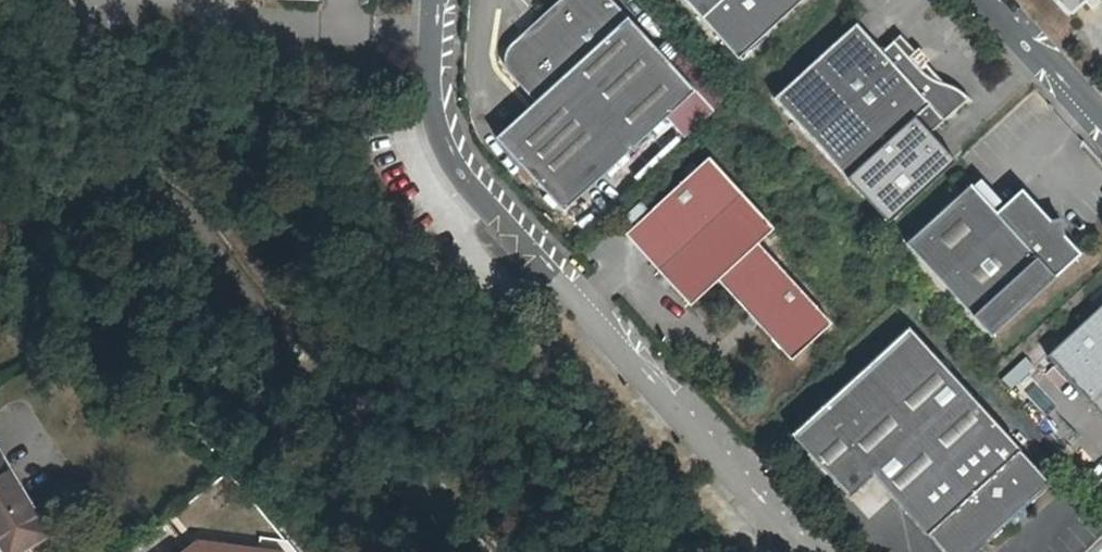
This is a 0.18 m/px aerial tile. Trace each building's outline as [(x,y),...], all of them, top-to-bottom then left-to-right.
[(525,25),(515,35),(509,40),(505,46),(503,53),(503,58),(504,63),(507,68),(532,98),(494,134),(561,207),(693,86),(614,0),(552,0),(537,14),(543,20),(535,28),(525,25)] [(695,12),(737,56),(796,0),(684,0),(695,12)] [(1064,11),(1076,0),(1054,0),(1064,11)] [(537,14),(525,25),(535,28),(543,20),(537,14)] [(903,36),(885,52),(857,22),(774,98),(849,178),(892,138),(918,117),(934,135),(974,103),(965,93),(962,93),(960,92),(957,92),(955,90),(952,89),(949,86),(947,84),(903,36)] [(917,118),(851,179),(891,222),(957,162),(942,145),(917,118)] [(705,147),(647,199),(680,235),(653,260),(685,296),(713,270),(787,350),(827,313),(754,233),(770,218),(705,147)] [(963,173),(899,232),(985,324),(1074,242),(1057,224),(1053,207),(1043,208),(1015,178),(989,201),(963,173)] [(680,235),(647,199),(620,224),(653,260),(680,235)] [(1040,349),(1101,416),(1101,292),(1040,349)] [(784,426),(841,486),(865,465),(944,551),(956,551),(1042,474),(903,320),(784,426)] [(1024,406),(1039,379),(1022,370),(1007,398),(1024,406)] [(1,551),(13,551),(41,534),(0,469),(0,550),(1,551)] [(174,551),(301,551),(285,535),(257,533),(256,544),(195,536),(174,551)]
